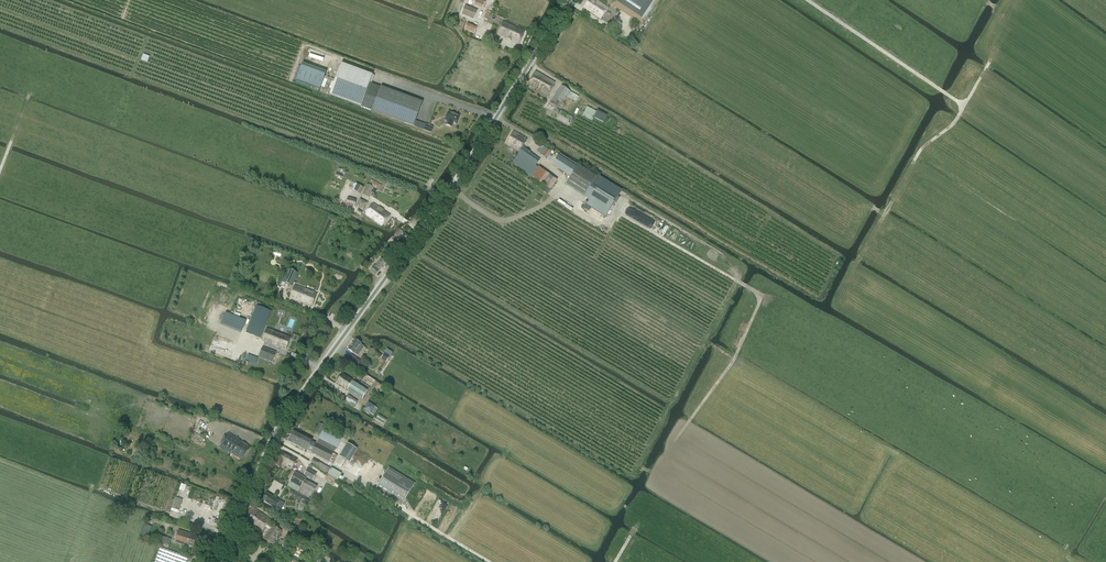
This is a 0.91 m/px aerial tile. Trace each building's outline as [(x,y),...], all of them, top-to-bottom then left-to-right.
[(608,8),(596,0),(589,0),(584,8),(601,19),(608,8)] [(610,4),(643,26),(660,0),(613,0),(610,4)] [(477,11),(465,6),(462,15),(474,20),(477,11)] [(503,22),(498,35),(497,35),(519,45),(525,32),(505,22),(503,22)] [(467,24),(465,30),(474,34),(477,28),(467,24)] [(144,54),(142,59),(149,62),(151,56),(144,54)] [(326,72),(303,63),(301,67),(296,81),(310,86),(320,89),(326,72)] [(330,95),(413,126),(422,102),(369,83),(372,75),(341,64),(330,95)] [(548,95),(555,83),(535,71),(528,84),(548,95)] [(564,100),(570,91),(562,86),(550,104),(557,108),(563,99),(564,100)] [(587,107),(582,116),(592,121),(594,118),(603,123),(607,116),(597,111),(597,112),(587,107)] [(569,125),(573,118),(560,111),(556,118),(569,125)] [(456,124),(459,116),(458,115),(456,114),(455,115),(448,112),(445,120),(447,121),(445,125),(451,127),(453,123),(456,124)] [(507,144),(520,152),(523,147),(527,139),(513,131),(507,144)] [(541,145),(537,151),(543,155),(547,158),(551,152),(547,149),(541,145)] [(512,163),(532,177),(538,167),(536,165),(539,160),(523,147),(520,152),(512,163)] [(558,155),(552,165),(571,177),(566,184),(584,196),(588,199),(586,201),(588,202),(587,205),(605,217),(608,212),(621,192),(597,176),(596,177),(578,165),(577,167),(558,155)] [(338,168),(335,174),(343,178),(346,172),(338,168)] [(372,180),(369,185),(373,187),(376,189),(379,184),(372,180)] [(355,183),(350,190),(358,195),(362,187),(355,183)] [(373,187),(369,185),(367,184),(363,194),(368,197),(373,187)] [(354,210),(356,200),(347,198),(345,207),(354,210)] [(360,199),(356,207),(364,210),(367,203),(360,199)] [(390,215),(373,203),(365,214),(382,226),(390,215)] [(658,222),(627,207),(623,214),(655,229),(658,222)] [(395,242),(396,242),(400,246),(407,236),(403,233),(399,239),(397,238),(396,238),(394,240),(394,241),(395,242)] [(374,266),(370,271),(375,275),(385,262),(381,259),(375,267),(374,266)] [(292,286),(297,273),(287,268),(282,282),(292,286)] [(312,307),(317,294),(295,285),(290,298),(312,307)] [(238,303),(237,309),(244,310),(245,306),(243,306),(243,302),(245,302),(246,300),(239,299),(239,303),(238,303)] [(257,305),(246,332),(260,338),(271,311),(257,305)] [(222,312),(218,324),(240,331),(244,319),(222,312)] [(286,350),(291,338),(267,329),(262,341),(286,350)] [(365,347),(361,344),(355,339),(348,349),(354,353),(358,356),(365,347)] [(273,362),(276,352),(262,347),(258,357),(273,362)] [(390,356),(384,353),(381,358),(386,362),(390,356)] [(247,358),(246,360),(255,363),(257,358),(248,355),(247,358)] [(351,355),(348,359),(357,366),(360,361),(351,355)] [(362,399),(368,391),(342,374),(336,382),(362,399)] [(365,377),(361,382),(370,388),(375,381),(366,375),(364,377),(365,377)] [(354,407),(358,401),(348,396),(345,402),(354,407)] [(368,402),(364,409),(371,414),(375,407),(368,402)] [(374,420),(383,426),(387,419),(378,414),(374,420)] [(320,435),(324,426),(319,423),(315,432),(320,435)] [(312,440),(294,430),(288,441),(307,450),(311,441),(312,440)] [(242,460),(251,447),(228,433),(220,447),(242,460)] [(333,453),(336,448),(319,439),(316,444),(311,441),(307,450),(329,462),(333,453)] [(283,451),(275,464),(280,467),(282,463),(292,469),(298,459),(283,451)] [(349,460),(352,454),(347,451),(344,456),(349,460)] [(333,453),(329,462),(333,464),(337,455),(333,453)] [(402,503),(415,484),(389,468),(377,488),(402,503)] [(313,480),(316,474),(307,469),(304,475),(313,480)] [(295,472),(287,486),(298,492),(301,486),(305,480),(306,478),(295,472)] [(269,490),(277,494),(282,484),(275,480),(269,490)] [(305,480),(301,486),(313,493),(317,487),(305,480)] [(183,496),(213,505),(216,495),(186,486),(183,496)] [(291,490),(289,493),(292,495),(292,497),(303,503),(306,498),(295,491),(291,490)] [(267,493),(262,500),(272,507),(272,506),(279,510),(284,503),(279,501),(278,504),(275,502),(277,499),(267,493)] [(179,508),(182,500),(176,497),(173,505),(179,508)] [(252,507),(242,522),(249,527),(251,524),(262,532),(265,527),(269,530),(272,525),(268,523),(270,520),(252,507)] [(152,526),(145,524),(141,534),(147,536),(152,526)] [(272,545),(281,531),(272,525),(269,530),(263,539),(272,545)] [(186,546),(190,534),(178,530),(174,542),(186,546)] [(195,548),(199,537),(190,534),(186,546),(187,546),(195,548)] [(169,545),(171,539),(165,537),(163,543),(169,545)] [(162,547),(157,561),(187,561),(189,557),(162,547)]
